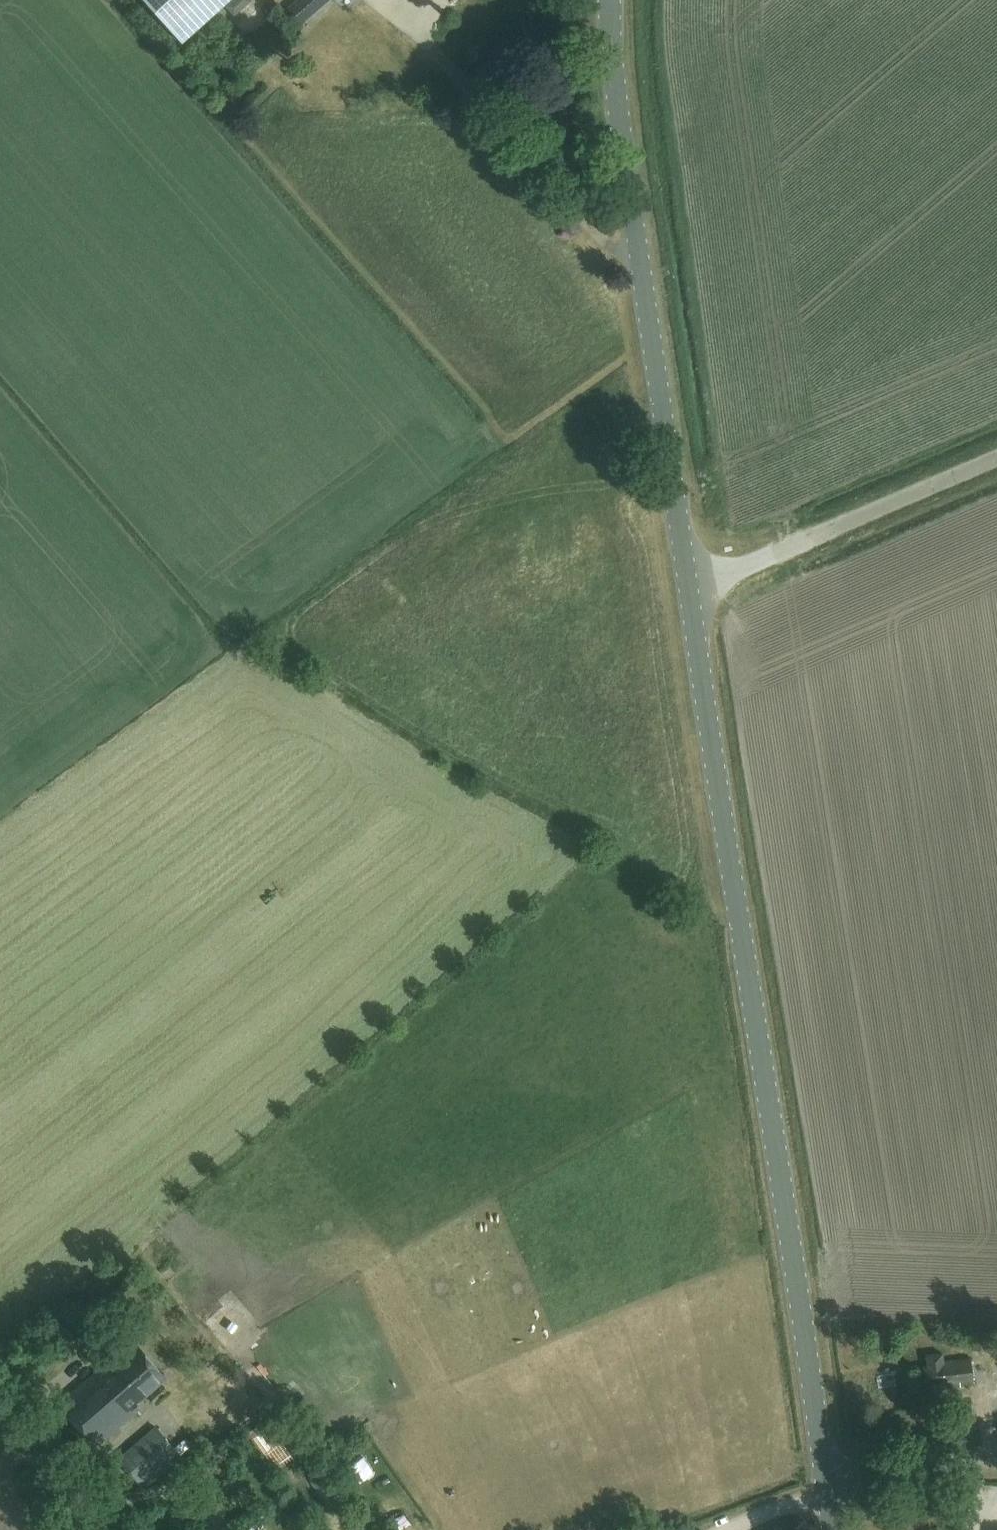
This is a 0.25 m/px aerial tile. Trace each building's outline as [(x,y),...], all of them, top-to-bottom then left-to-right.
[(181,44),(231,0),(142,0),(181,44)] [(139,1400),(165,1379),(137,1346),(112,1367),(108,1362),(58,1404),(94,1447),(135,1412),(139,1400)] [(928,1391),(951,1388),(974,1386),(970,1358),(943,1362),(942,1354),(926,1356),(927,1369),(923,1369),(925,1386),(927,1386),(928,1391)] [(154,1428),(119,1458),(140,1482),(175,1452),(154,1428)]
